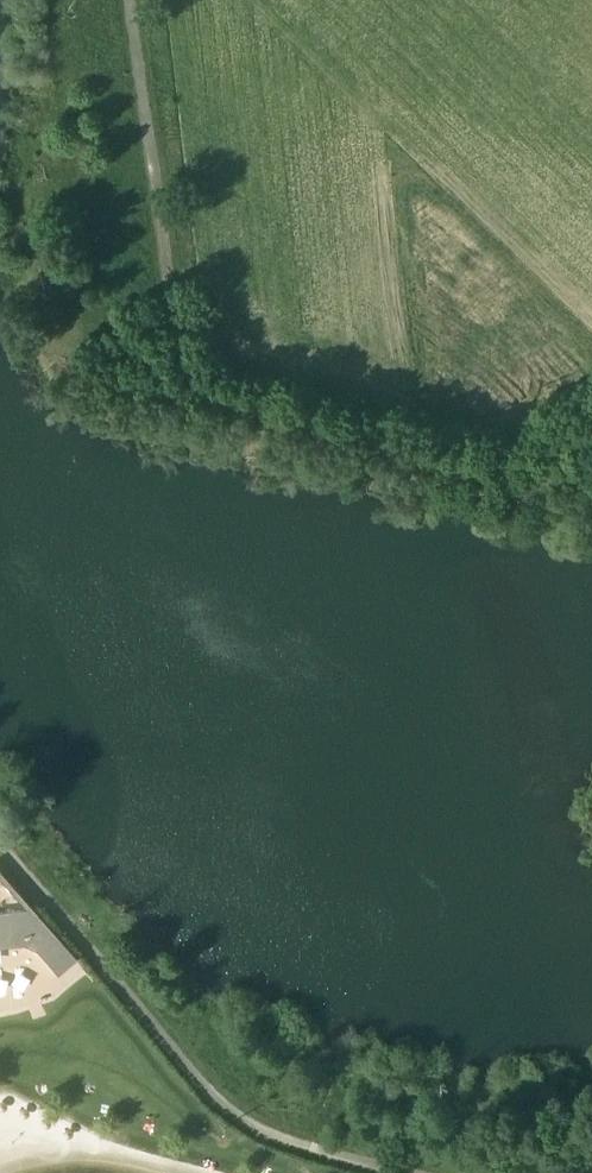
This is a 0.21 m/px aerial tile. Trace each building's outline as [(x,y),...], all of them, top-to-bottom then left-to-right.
[(55,978),(82,1012),(101,1000),(0,886),(0,986),(55,978)]
